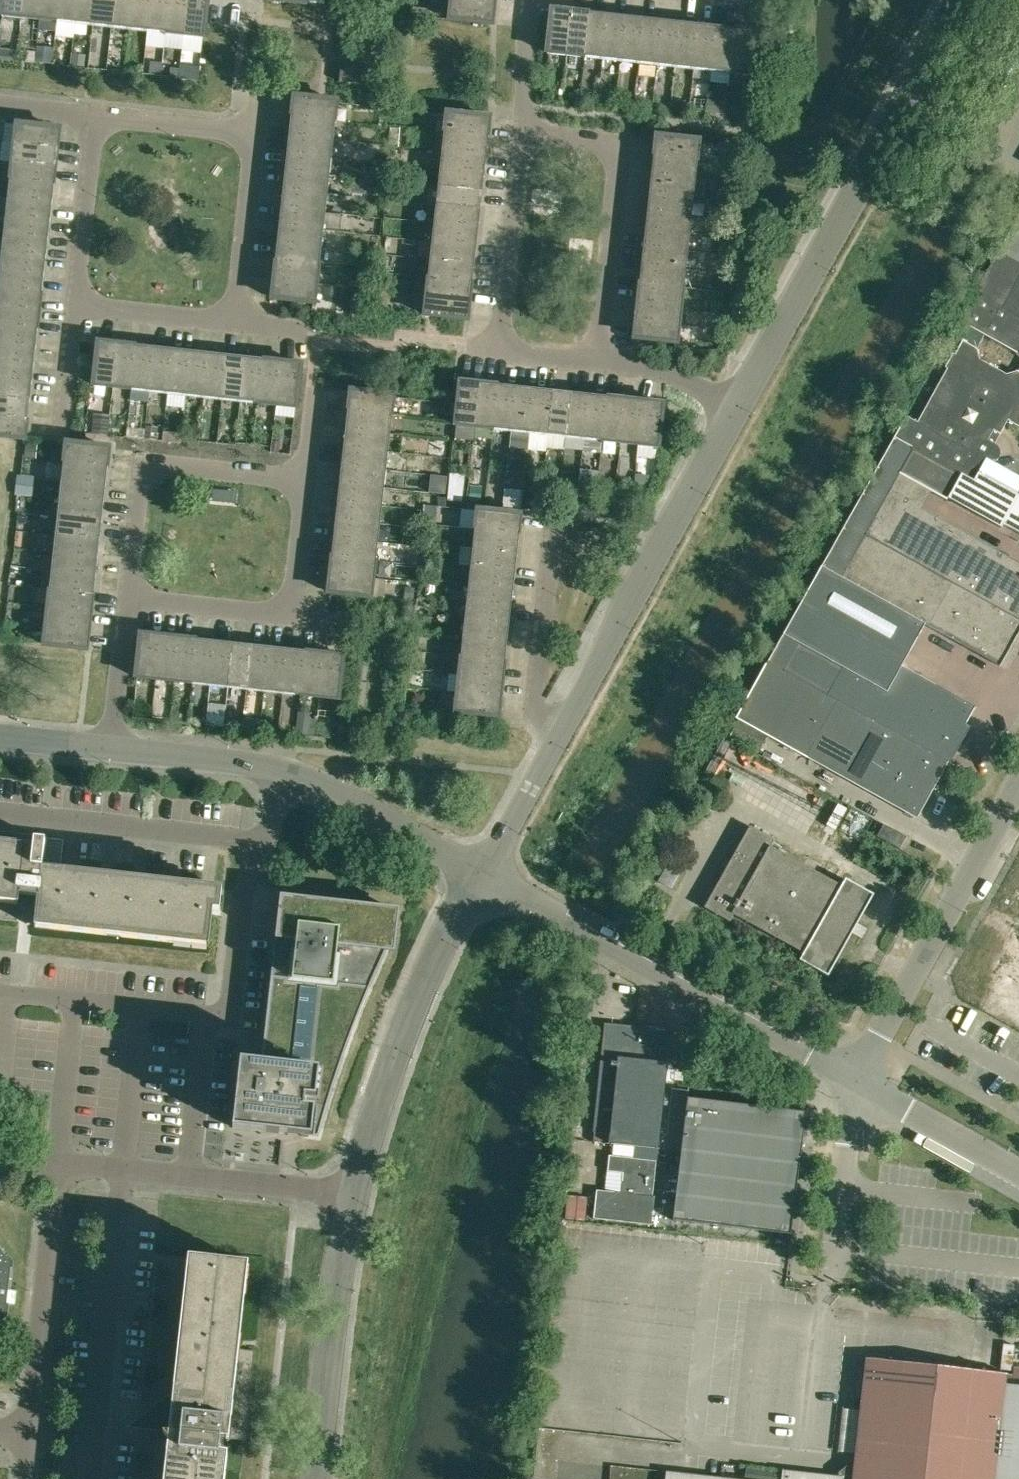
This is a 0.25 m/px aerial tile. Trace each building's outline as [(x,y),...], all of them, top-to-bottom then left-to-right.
[(21,17),(23,0),(3,0),(1,15),(21,17)] [(21,17),(39,19),(41,0),(23,0),(21,17)] [(39,19),(57,21),(60,0),(41,0),(39,19)] [(57,21),(75,23),(78,0),(60,0),(57,21)] [(75,23),(93,25),(96,0),(78,0),(75,23)] [(114,0),(96,0),(93,25),(111,27),(114,0)] [(111,27),(130,29),(133,0),(114,0),(111,27)] [(130,29),(148,31),(151,0),(133,0),(130,29)] [(148,31),(166,33),(169,0),(151,0),(148,31)] [(184,35),(188,0),(169,0),(166,33),(184,35)] [(184,35),(203,37),(207,0),(188,0),(184,35)] [(342,7),(356,9),(358,0),(343,0),(342,7)] [(448,19),(493,24),(495,6),(450,1),(448,19)] [(571,11),(552,9),(547,53),(566,55),(571,11)] [(589,12),(571,11),(566,55),(584,57),(589,12)] [(607,14),(589,12),(584,57),(602,59),(607,14)] [(602,59),(620,61),(625,16),(607,14),(602,59)] [(643,18),(625,16),(620,61),(639,63),(643,18)] [(643,18),(639,63),(657,65),(662,20),(643,18)] [(680,22),(662,20),(657,65),(675,67),(680,22)] [(693,69),(698,24),(680,22),(675,67),(693,69)] [(716,26),(698,24),(693,69),(712,71),(716,26)] [(712,71),(730,73),(735,28),(716,26),(712,71)] [(753,30),(735,28),(730,73),(748,75),(753,30)] [(37,43),(35,59),(52,61),(54,45),(37,43)] [(72,51),(71,63),(85,64),(86,53),(72,51)] [(361,63),(341,61),(339,81),(359,83),(361,63)] [(671,96),(670,105),(684,106),(685,98),(671,96)] [(337,102),(321,100),(293,97),(291,115),(336,119),(337,102)] [(707,98),(706,111),(725,113),(725,103),(726,99),(707,98)] [(443,131),(488,136),(490,117),(445,113),(443,131)] [(291,115),(289,133),(333,138),(336,119),(291,115)] [(60,129),(55,128),(15,124),(13,142),(58,147),(60,129)] [(398,129),(390,128),(388,145),(397,146),(398,129)] [(443,131),(441,149),(486,154),(488,136),(443,131)] [(289,133),(287,151),(331,156),(333,138),(289,133)] [(655,135),(653,154),(698,159),(700,140),(655,135)] [(56,166),(58,147),(13,142),(11,161),(56,166)] [(439,167),(484,172),(486,154),(441,149),(439,167)] [(285,169),(329,174),(331,156),(287,151),(285,169)] [(696,177),(698,159),(653,154),(651,172),(696,177)] [(9,179),(54,184),(56,166),(11,161),(9,179)] [(439,167),(437,185),(482,190),(484,172),(439,167)] [(285,169),(283,187),(327,192),(329,174),(285,169)] [(694,195),(696,177),(651,172),(649,190),(694,195)] [(52,202),(54,184),(9,179),(7,197),(52,202)] [(480,209),(482,190),(437,185),(435,204),(480,209)] [(283,187),(281,205),(325,210),(327,192),(283,187)] [(694,195),(649,190),(647,208),(692,213),(694,195)] [(50,220),(52,202),(7,197),(5,215),(50,220)] [(435,204),(433,222),(478,227),(480,209),(435,204)] [(323,229),(325,210),(281,205),(279,224),(323,229)] [(690,231),(692,213),(647,208),(645,226),(690,231)] [(1018,262),(1018,214),(999,250),(1018,262)] [(3,233),(48,238),(50,220),(5,215),(3,233)] [(478,227),(433,222),(431,240),(476,245),(478,227)] [(279,224),(277,242),(321,247),(323,229),(279,224)] [(688,250),(690,231),(645,226),(643,245),(688,250)] [(46,256),(48,238),(3,233),(1,251),(46,256)] [(727,254),(729,237),(713,236),(711,253),(727,254)] [(431,240),(429,259),(474,263),(476,245),(431,240)] [(319,265),(321,247),(277,242),(275,260),(319,265)] [(688,250),(643,245),(641,263),(686,268),(688,250)] [(999,250),(959,321),(984,335),(1018,354),(1018,262),(999,250)] [(46,256),(1,251),(0,262),(0,270),(44,275),(46,256)] [(429,259),(427,277),(472,282),(474,263),(429,259)] [(275,260),(273,279),(317,283),(319,265),(275,260)] [(684,286),(686,268),(641,263),(639,281),(684,286)] [(0,270),(0,288),(42,293),(44,275),(0,270)] [(427,277),(425,295),(470,300),(472,282),(427,277)] [(315,303),(317,283),(273,279),(271,298),(315,303)] [(682,304),(684,286),(639,281),(637,299),(682,304)] [(42,293),(0,288),(0,307),(40,311),(42,293)] [(468,320),(470,300),(425,295),(423,315),(468,320)] [(680,322),(682,304),(637,299),(635,317),(680,322)] [(38,329),(40,311),(0,307),(0,325),(38,329)] [(678,342),(680,322),(635,317),(633,337),(678,342)] [(893,437),(913,448),(961,475),(959,477),(948,498),(961,505),(978,475),(982,468),(985,462),(985,461),(987,462),(988,462),(990,462),(992,462),(993,462),(995,461),(996,460),(997,459),(998,458),(999,456),(1000,455),(1000,453),(1000,452),(1000,450),(999,448),(998,447),(997,446),(996,445),(995,444),(994,443),(988,440),(993,430),(1000,434),(1007,421),(1018,427),(1018,372),(1016,371),(1005,374),(979,360),(977,349),(984,335),(959,321),(948,341),(958,347),(947,367),(944,365),(938,377),(941,378),(917,422),(905,415),(893,437)] [(38,329),(0,325),(0,343),(36,347),(38,329)] [(112,387),(117,343),(98,341),(94,385),(112,387)] [(36,347),(0,343),(0,362),(34,366),(36,347)] [(135,345),(117,343),(112,387),(130,389),(135,345)] [(153,347),(135,345),(130,389),(148,391),(153,347)] [(153,347),(148,391),(167,393),(171,349),(153,347)] [(190,351),(171,349),(167,393),(185,395),(190,351)] [(208,353),(190,351),(185,395),(203,397),(208,353)] [(203,397),(222,399),(226,355),(208,353),(203,397)] [(245,357),(226,355),(222,399),(240,401),(245,357)] [(263,358),(245,357),(240,401),(258,403),(263,358)] [(276,405),(281,360),(263,358),(258,403),(276,405)] [(299,362),(281,360),(276,405),(295,407),(299,362)] [(32,384),(34,366),(0,362),(0,380),(32,384)] [(32,384),(0,380),(0,399),(30,402),(32,384)] [(456,424),(475,426),(480,382),(461,380),(456,424)] [(475,426),(492,428),(498,384),(480,382),(475,426)] [(492,428),(511,430),(516,386),(498,384),(492,428)] [(534,388),(516,386),(511,430),(529,432),(534,388)] [(529,432),(547,434),(552,390),(534,388),(529,432)] [(571,392),(552,390),(547,434),(566,436),(571,392)] [(349,391),(347,409),(391,414),(393,395),(349,391)] [(566,436),(584,438),(589,394),(571,392),(566,436)] [(591,452),(593,439),(603,440),(608,396),(589,394),(584,438),(583,452),(591,452)] [(603,440),(621,442),(626,398),(608,396),(603,440)] [(621,442),(639,444),(644,400),(626,398),(621,442)] [(28,420),(30,402),(0,399),(0,417),(28,420)] [(662,402),(644,400),(639,444),(657,446),(662,402)] [(389,432),(391,414),(347,409),(345,427),(389,432)] [(94,414),(92,432),(107,434),(109,415),(94,414)] [(28,420),(0,417),(0,435),(26,438),(28,420)] [(144,438),(156,440),(158,428),(145,426),(144,438)] [(343,446),(387,450),(389,432),(345,427),(343,446)] [(845,523),(1018,619),(1018,563),(921,509),(906,501),(916,483),(931,492),(933,489),(948,498),(959,477),(961,475),(913,448),(893,437),(845,523)] [(271,447),(271,452),(278,452),(280,442),(272,441),(271,447)] [(65,443),(63,461),(107,466),(109,448),(65,443)] [(385,469),(387,450),(343,446),(341,464),(385,469)] [(105,484),(107,466),(63,461),(61,480),(105,484)] [(961,505),(1000,527),(1002,523),(1003,523),(1018,533),(1018,476),(993,462),(992,462),(990,462),(988,462),(987,462),(985,461),(985,462),(982,468),(978,475),(961,505)] [(339,482),(383,487),(385,469),(341,464),(339,482)] [(580,468),(578,481),(597,483),(598,470),(580,468)] [(18,476),(15,494),(20,494),(30,495),(32,478),(22,476),(18,476)] [(61,480),(59,498),(103,503),(105,484),(61,480)] [(381,505),(383,487),(339,482),(337,501),(381,505)] [(481,487),(469,486),(468,501),(480,502),(481,487)] [(521,509),(521,504),(523,490),(503,488),(502,507),(521,509)] [(103,503),(59,498),(57,516),(101,521),(103,503)] [(379,524),(381,505),(337,501),(335,519),(379,524)] [(474,528),(518,533),(520,514),(476,510),(474,528)] [(57,516),(55,534),(99,539),(101,521),(57,516)] [(377,542),(379,524),(335,519),(333,537),(377,542)] [(960,732),(959,731),(963,724),(966,725),(976,706),(903,666),(925,624),(1000,665),(1018,631),(1018,619),(845,523),(810,586),(768,662),(832,697),(948,761),(963,734),(960,732)] [(516,551),(518,533),(474,528),(472,546),(516,551)] [(55,534),(53,552),(97,557),(99,539),(55,534)] [(375,560),(377,542),(333,537),(331,556),(375,560)] [(472,546),(470,565),(515,569),(516,551),(472,546)] [(97,557),(53,552),(51,571),(95,575),(97,557)] [(375,560),(331,556),(329,574),(373,579),(375,560)] [(513,588),(515,569),(470,565),(468,583),(513,588)] [(51,571),(49,589),(93,594),(95,575),(51,571)] [(371,597),(373,579),(329,574),(327,592),(371,597)] [(511,606),(513,588),(468,583),(466,601),(511,606)] [(405,585),(403,596),(413,598),(415,586),(405,585)] [(49,589),(47,607),(91,612),(93,594),(49,589)] [(464,620),(509,624),(511,606),(466,601),(464,620)] [(47,607),(45,625),(89,630),(91,612),(47,607)] [(507,643),(509,624),(464,620),(462,638),(507,643)] [(89,630),(45,625),(43,644),(87,648),(89,630)] [(136,677),(154,679),(159,635),(141,633),(136,677)] [(173,681),(177,637),(159,635),(154,679),(173,681)] [(173,681),(191,683),(196,639),(177,637),(173,681)] [(462,638),(460,656),(505,661),(507,643),(462,638)] [(209,685),(214,641),(196,639),(191,683),(209,685)] [(209,685),(227,687),(232,643),(214,641),(209,685)] [(227,687),(246,689),(250,645),(232,643),(227,687)] [(269,647),(250,645),(246,689),(264,691),(269,647)] [(264,691),(282,693),(287,649),(269,647),(264,691)] [(282,693),(301,695),(305,651),(287,649),(282,693)] [(319,697),(324,653),(305,651),(301,695),(319,697)] [(342,655),(324,653),(319,697),(337,699),(342,655)] [(503,679),(505,661),(460,656),(458,674),(503,679)] [(802,752),(832,697),(768,662),(737,716),(802,752)] [(503,679),(458,674),(456,693),(501,698),(503,679)] [(499,716),(501,698),(456,693),(454,711),(499,716)] [(933,789),(948,761),(832,697),(802,752),(916,814),(930,787),(933,789)] [(207,713),(206,725),(224,726),(224,714),(207,713)] [(241,715),(241,725),(259,726),(260,717),(241,715)] [(310,718),(297,717),(296,732),(308,733),(310,718)] [(767,735),(739,720),(730,736),(758,752),(767,735)] [(838,804),(826,825),(835,830),(847,809),(838,804)] [(906,837),(883,824),(877,837),(899,849),(906,837)] [(846,878),(842,886),(772,847),(776,839),(749,825),(704,907),(729,921),(733,914),(805,953),(801,960),(830,976),(875,894),(846,878)] [(17,921),(20,894),(37,896),(34,924),(209,943),(215,893),(59,876),(60,868),(63,839),(44,837),(44,840),(39,840),(38,840),(34,839),(33,845),(23,844),(22,842),(20,839),(19,838),(16,836),(14,835),(11,835),(9,834),(6,835),(4,836),(1,837),(0,838),(0,919),(17,921)] [(677,868),(663,861),(653,879),(667,887),(677,868)] [(399,908),(340,901),(280,895),(261,1062),(240,1060),(232,1128),(318,1137),(325,1115),(331,1092),(339,1070),(343,1057),(352,1032),(361,1010),(370,988),(386,951),(394,952),(399,908)] [(998,973),(1018,985),(1018,936),(998,973)] [(660,1149),(664,1105),(616,1100),(620,1058),(633,1059),(636,1026),(604,1022),(593,1131),(609,1133),(608,1143),(660,1149)] [(668,1029),(636,1026),(633,1059),(620,1058),(616,1100),(664,1105),(667,1079),(674,1080),(675,1071),(668,1070),(669,1061),(665,1061),(668,1029)] [(672,1088),(664,1150),(680,1152),(672,1220),(790,1234),(801,1151),(796,1150),(798,1131),(785,1114),(766,1112),(767,1107),(687,1098),(688,1090),(680,1089),(672,1088)] [(593,1218),(651,1224),(654,1196),(652,1196),(656,1160),(637,1158),(612,1156),(609,1155),(608,1159),(607,1170),(605,1191),(596,1190),(593,1218)] [(8,1315),(9,1303),(14,1304),(16,1289),(10,1288),(13,1259),(0,1242),(0,1321),(8,1315)] [(139,1427),(153,1429),(169,1430),(167,1446),(165,1463),(163,1478),(220,1478),(223,1451),(218,1451),(219,1437),(225,1438),(244,1440),(253,1350),(239,1348),(235,1348),(245,1262),(194,1257),(189,1256),(187,1268),(174,1388),(173,1395),(172,1394),(149,1412),(150,1413),(149,1427),(139,1426),(139,1427)] [(1018,1330),(1018,1328),(1004,1326),(1003,1336),(1018,1338),(1018,1330)] [(970,1369),(950,1367),(866,1358),(860,1415),(855,1455),(854,1467),(851,1467),(842,1474),(842,1476),(782,1470),(781,1478),(1018,1478),(1018,1375),(970,1369)]
